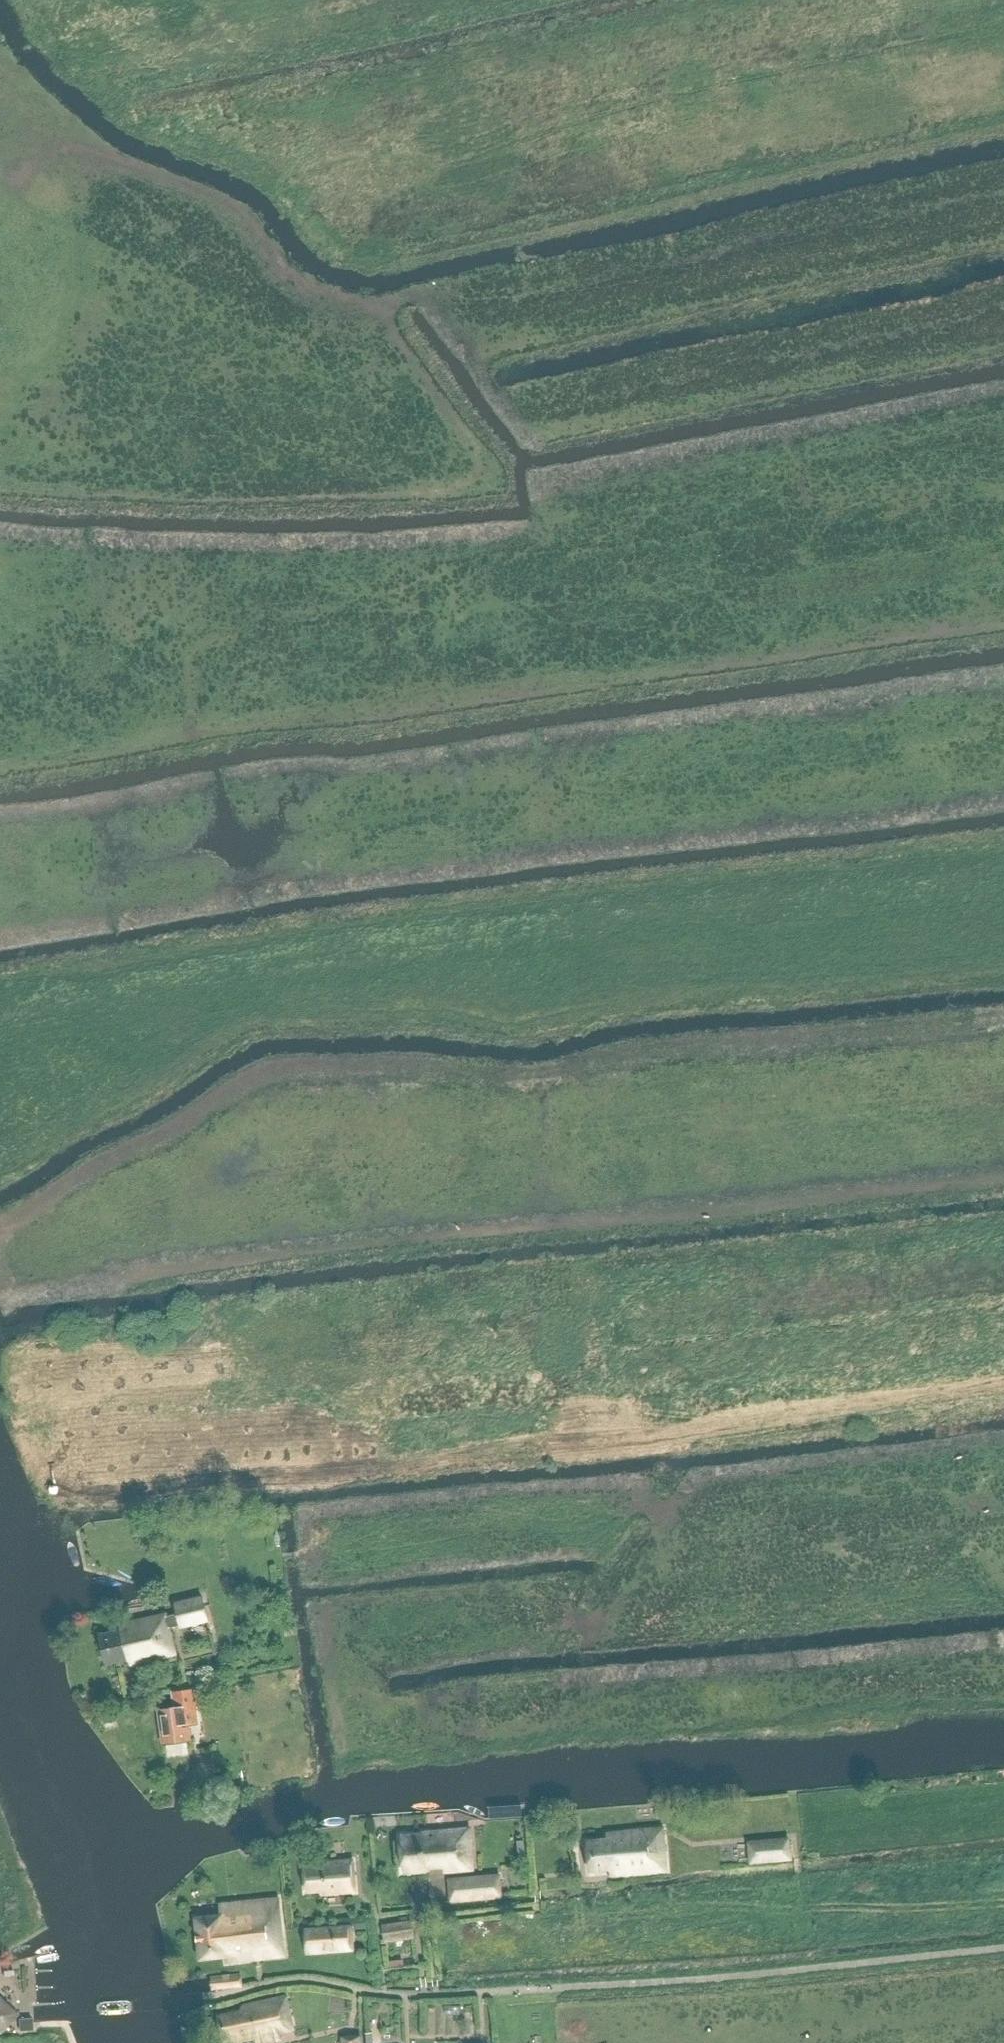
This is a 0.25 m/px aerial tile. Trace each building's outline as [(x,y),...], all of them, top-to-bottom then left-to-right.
[(167,1613),(159,1615),(130,1621),(131,1626),(100,1632),(106,1663),(141,1655),(142,1660),(175,1653),(170,1627),(178,1626),(179,1627),(208,1622),(203,1595),(173,1601),(176,1613),(167,1615),(167,1613)] [(163,1743),(190,1740),(188,1723),(196,1722),(193,1703),(195,1703),(193,1688),(173,1690),(174,1699),(179,1698),(180,1706),(160,1709),(161,1722),(160,1722),(163,1743)] [(667,1868),(663,1826),(607,1831),(607,1837),(587,1839),(590,1868),(610,1867),(610,1873),(667,1868)] [(404,1871),(427,1869),(427,1866),(444,1865),(445,1870),(471,1868),(468,1828),(423,1832),(423,1833),(401,1834),(404,1871)] [(747,1840),(749,1864),(792,1860),(789,1836),(747,1840)] [(356,1890),(354,1859),(320,1861),(320,1865),(304,1865),(306,1890),(322,1889),(322,1892),(356,1890)] [(498,1894),(496,1872),(450,1876),(452,1897),(498,1894)] [(227,1959),(284,1953),(278,1897),(221,1903),(221,1913),(197,1915),(201,1956),(226,1954),(227,1959)] [(405,1916),(385,1917),(388,1946),(408,1944),(405,1916)] [(304,1928),(306,1953),(353,1950),(351,1925),(304,1928)] [(210,1977),(212,1990),(241,1987),(239,1973),(210,1977)] [(218,2013),(224,2042),(256,2036),(258,2042),(282,2036),(281,2031),(293,2028),(285,1994),(244,2004),(241,2008),(218,2013)]
